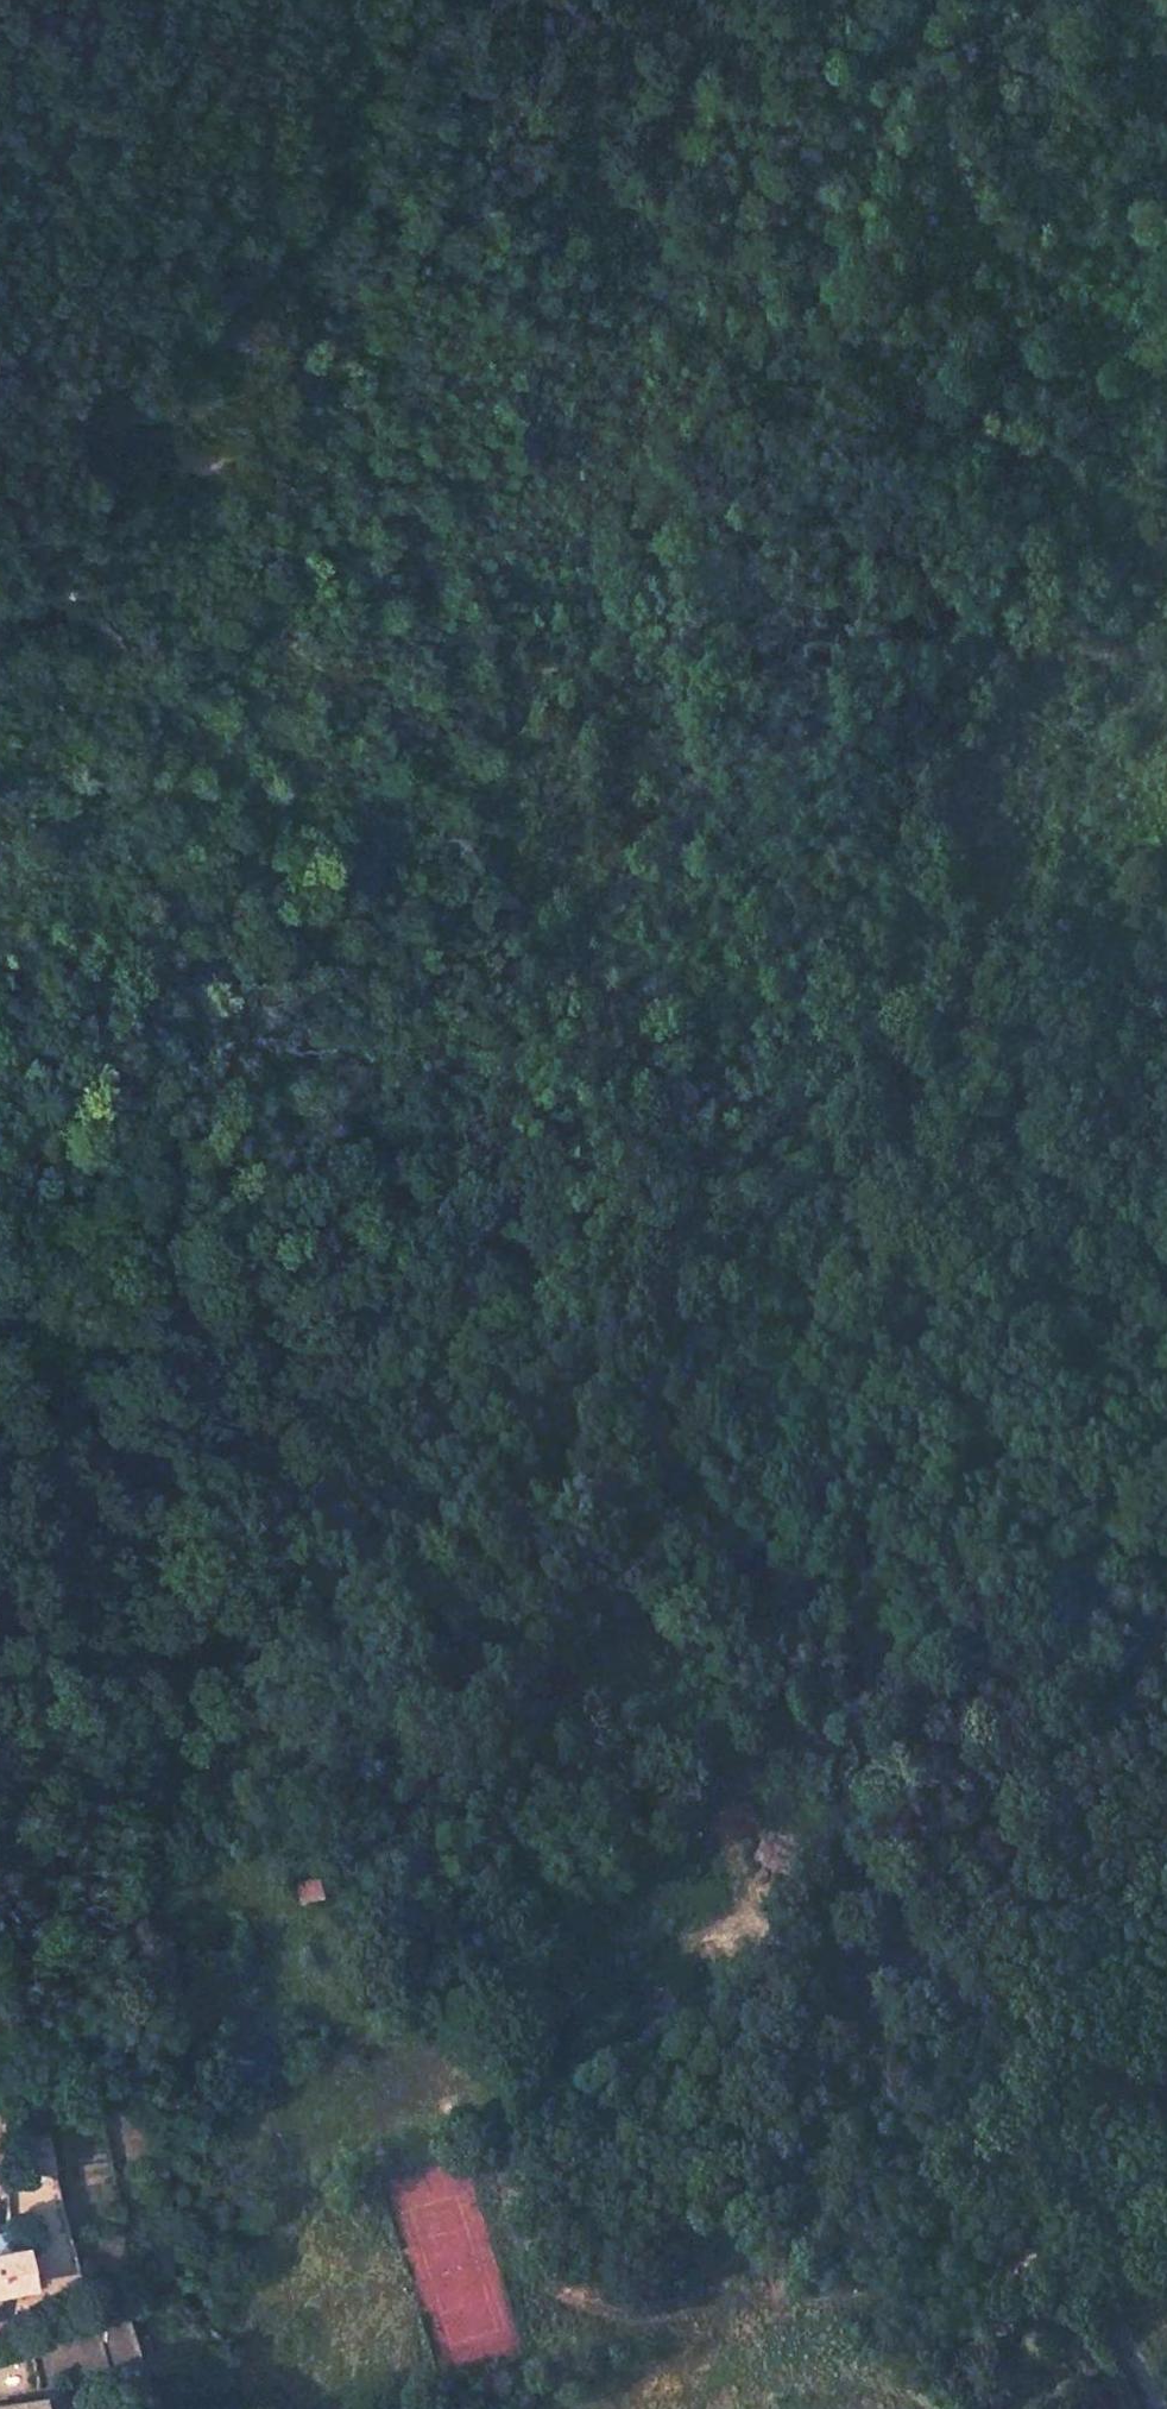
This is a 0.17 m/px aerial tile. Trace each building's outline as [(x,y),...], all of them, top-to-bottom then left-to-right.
[(14,2160),(10,2108),(0,2108),(0,2161),(14,2160)] [(61,2170),(21,2178),(28,2211),(68,2202),(61,2170)] [(83,2268),(74,2232),(40,2240),(50,2276),(83,2268)] [(17,2246),(11,2248),(0,2251),(0,2292),(26,2285),(17,2246)]
